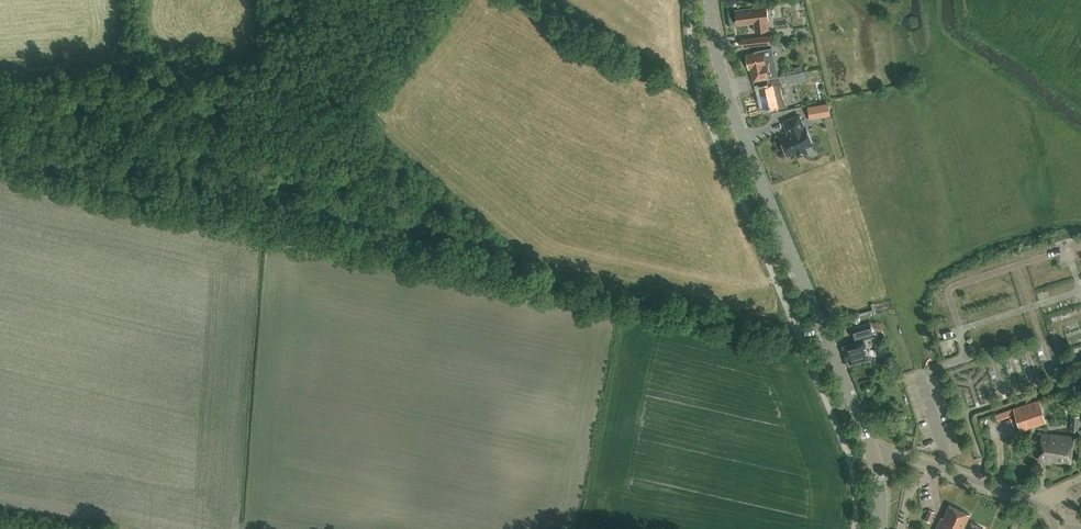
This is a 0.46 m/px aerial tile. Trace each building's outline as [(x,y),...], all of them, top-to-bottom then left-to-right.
[(769,29),(767,6),(736,9),(738,24),(755,22),(756,30),(769,29)] [(757,44),(770,43),(769,35),(756,36),(757,44)] [(751,69),(754,81),(779,76),(777,67),(772,47),(755,51),(755,52),(747,54),(750,69),(751,69)] [(779,76),(767,79),(769,84),(759,87),(763,108),(777,105),(777,108),(787,106),(782,83),(787,82),(788,84),(809,79),(807,70),(800,71),(779,76)] [(827,101),(816,104),(803,108),(805,116),(818,112),(828,109),(827,101)] [(784,122),(789,134),(780,138),(784,145),(783,146),(786,151),(787,152),(788,155),(796,152),(798,156),(807,152),(805,147),(814,144),(806,126),(805,127),(799,115),(784,122)] [(871,304),(872,306),(873,310),(858,313),(859,316),(875,311),(873,303),(871,304)] [(849,363),(869,359),(865,339),(874,336),(871,326),(865,327),(865,329),(854,331),(856,341),(845,343),(849,363)] [(1020,430),(1045,422),(1039,401),(1013,409),(1020,430)] [(996,414),(998,420),(1014,415),(1012,409),(996,414)] [(1071,415),(1071,419),(1071,429),(1080,430),(1080,419),(1080,416),(1071,415)] [(1074,438),(1041,434),(1038,460),(1064,463),(1064,462),(1070,462),(1074,438)] [(938,438),(929,441),(932,453),(942,451),(938,438)] [(968,528),(965,528),(971,515),(950,505),(944,518),(942,517),(936,528),(968,528)] [(934,512),(929,510),(925,520),(930,522),(934,512)]
